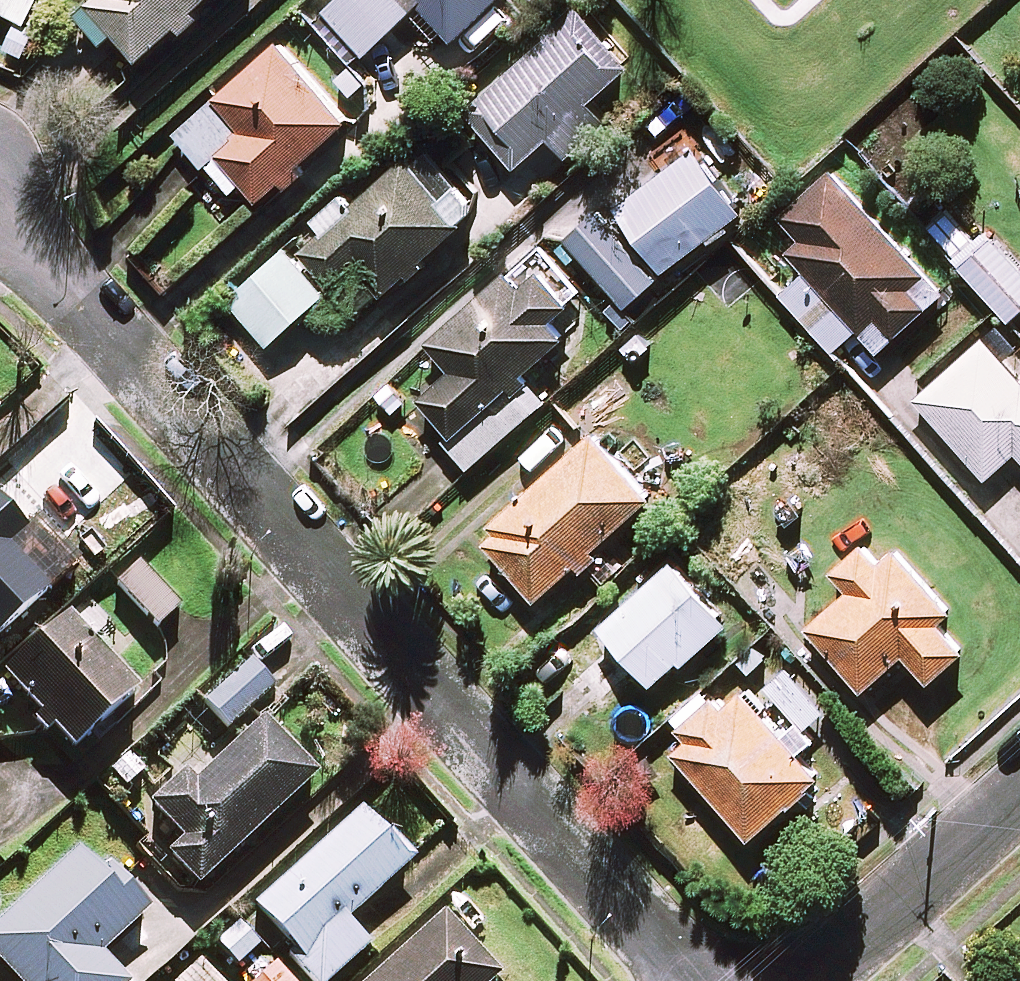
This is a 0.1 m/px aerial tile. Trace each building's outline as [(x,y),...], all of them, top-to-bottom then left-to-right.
[(1,9),(0,12),(0,31),(21,41),(42,0),(0,0),(0,8),(1,9)] [(199,13),(214,0),(86,0),(75,10),(107,45),(119,34),(144,62),(179,31),(186,38),(206,20),(199,13)] [(325,14),(370,57),(420,6),(459,43),(501,0),(339,0),(325,14)] [(633,67),(578,10),(469,116),(521,169),(551,139),(571,159),(608,123),(592,107),(633,67)] [(310,175),(304,168),(353,124),(283,44),(180,135),(232,193),(245,182),(264,203),(284,185),(291,192),(310,175)] [(476,218),(477,197),(448,165),(471,143),(444,113),(349,201),(344,196),(316,223),(324,232),(303,252),(291,239),(227,298),(276,352),(319,312),(344,339),(476,218)] [(608,221),(601,212),(569,238),(626,308),(669,273),(746,211),(697,149),(620,212),(651,251),(640,260),(608,221)] [(946,294),(834,173),(781,222),(816,259),(781,292),(837,353),(862,330),(883,353),(946,294)] [(993,240),(963,267),(1013,322),(1019,315),(1019,270),(993,240)] [(582,299),(542,250),(428,343),(452,371),(420,397),(476,464),(549,404),(526,377),(571,340),(555,321),(582,299)] [(987,341),(919,402),(988,480),(1019,453),(1019,454),(1019,379),(987,341)] [(482,537),(539,602),(579,567),(586,575),(604,559),(616,572),(639,551),(621,530),(655,500),(597,435),(482,537)] [(0,497),(0,641),(69,579),(43,551),(25,567),(10,551),(31,532),(0,497)] [(883,565),(867,546),(836,573),(853,592),(811,629),(865,692),(908,656),(932,684),(969,653),(943,623),(954,613),(900,550),(883,565)] [(679,561),(556,668),(571,684),(545,707),(562,726),(588,704),(601,719),(648,677),(659,689),(734,624),(679,561)] [(180,611),(141,566),(119,584),(159,630),(180,611)] [(108,631),(87,606),(7,675),(75,753),(142,694),(96,641),(108,631)] [(206,706),(228,732),(275,693),(254,666),(206,706)] [(829,713),(788,667),(766,686),(781,704),(769,715),(748,691),(728,709),(715,694),(681,723),(695,740),(679,754),(754,841),(824,780),(801,755),(816,741),(808,731),(829,713)] [(318,779),(265,723),(189,794),(178,782),(152,807),(186,843),(170,858),(200,890),(318,779)] [(363,812),(257,909),(297,953),(290,958),(311,980),(334,980),(370,948),(347,924),(411,865),(363,812)] [(80,854),(0,926),(0,963),(17,980),(123,980),(102,958),(151,914),(121,882),(112,890),(80,854)] [(442,919),(375,980),(499,980),(442,919)] [(200,962),(180,980),(219,980),(200,962)] [(282,972),(272,980),(290,980),(282,972)]
